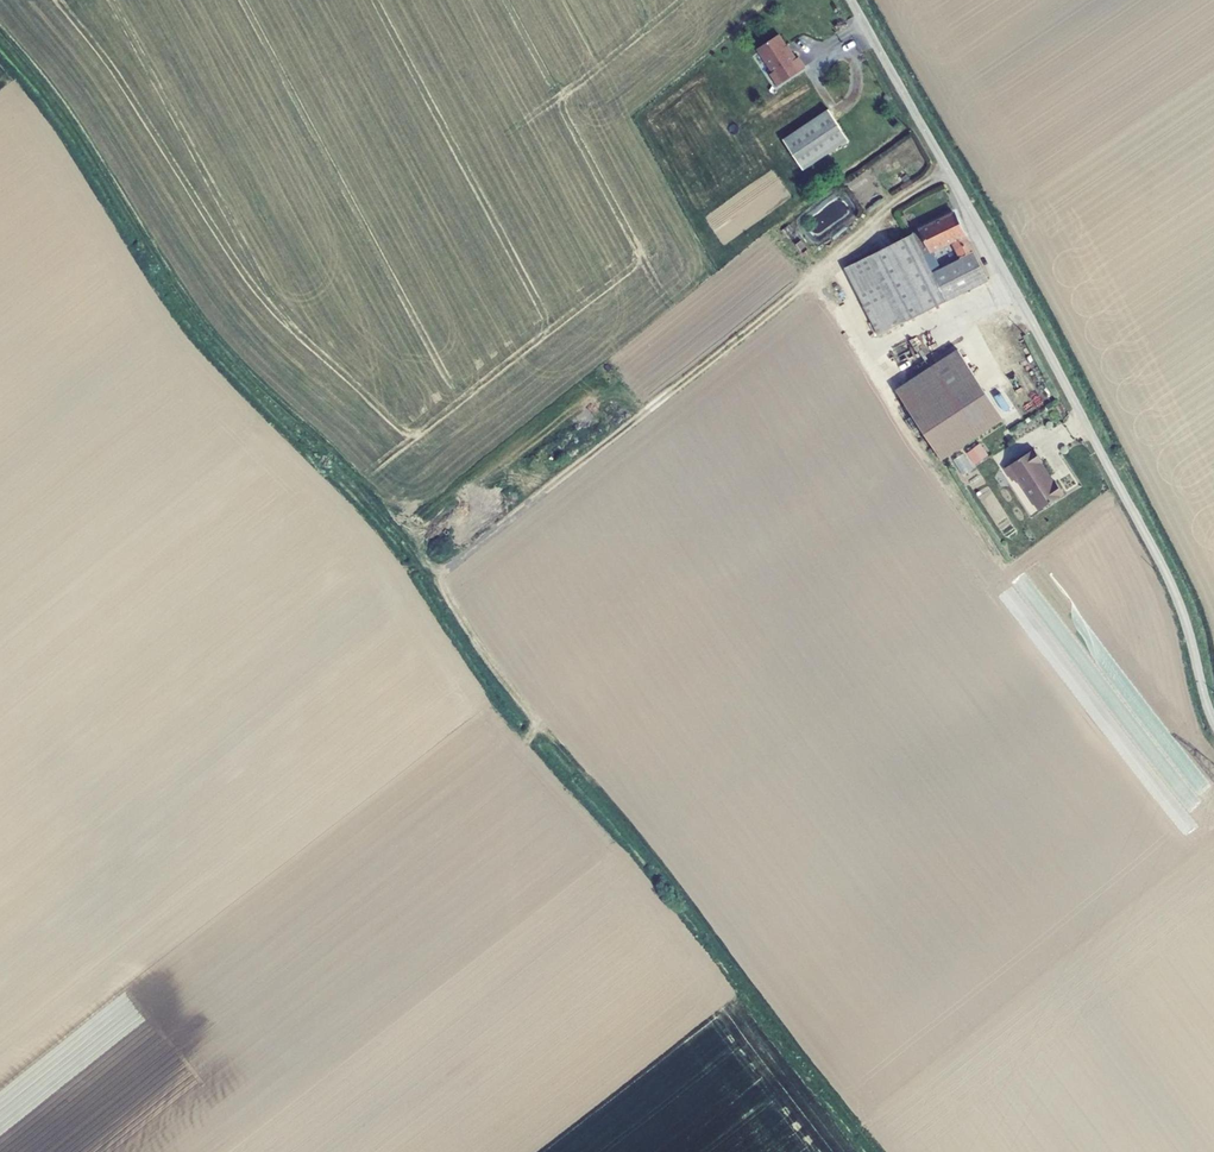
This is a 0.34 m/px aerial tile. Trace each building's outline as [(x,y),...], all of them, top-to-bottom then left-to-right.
[(778,34),(757,48),(773,71),(770,73),(778,85),(804,67),(797,56),(794,58),(778,34)] [(828,108),(783,139),(803,169),(848,138),(828,108)] [(965,234),(955,213),(870,255),(903,322),(947,301),(988,280),(969,242),(956,249),(961,259),(942,269),(933,251),(952,241),(965,234)] [(952,241),(956,249),(969,242),(965,234),(952,241)] [(879,334),(903,322),(870,255),(845,268),(879,334)] [(958,349),(895,390),(911,415),(974,374),(958,349)] [(974,374),(911,415),(940,460),(1003,419),(974,374)] [(978,464),(992,454),(983,442),(970,452),(978,464)] [(1033,450),(1003,469),(1011,481),(1015,479),(1021,489),(1022,488),(1037,511),(1062,495),(1054,483),(1052,484),(1039,464),(1041,463),(1033,450)]
